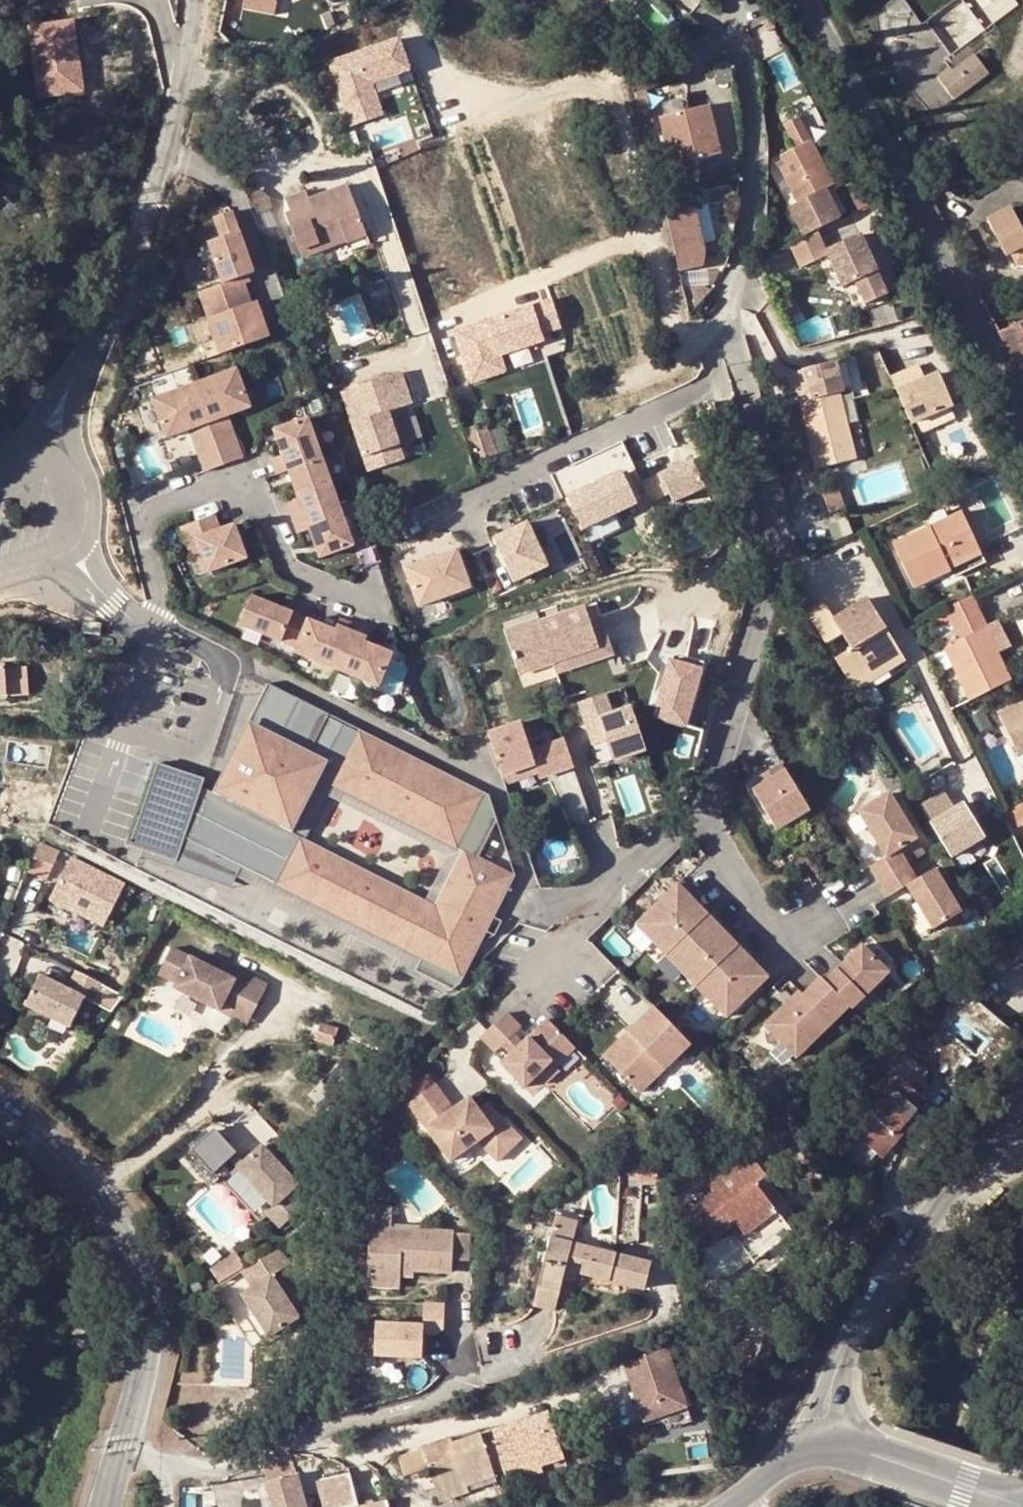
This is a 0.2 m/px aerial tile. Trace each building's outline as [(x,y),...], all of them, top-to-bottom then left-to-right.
[(244,8),(273,15),(276,2),(274,0),(245,0),(244,8)] [(29,27),(39,97),(83,91),(73,21),(29,27)] [(410,70),(399,39),(330,63),(351,127),(383,116),(372,83),(410,70)] [(937,78),(953,98),(986,73),(973,55),(950,73),(947,69),(937,78)] [(629,58),(625,59),(626,64),(652,66),(652,58),(629,58)] [(720,154),(708,106),(660,119),(674,181),(699,175),(695,160),(720,154)] [(645,107),(636,109),(640,125),(649,124),(645,107)] [(804,238),(840,220),(824,189),(828,187),(833,185),(799,118),(782,126),(794,148),(779,155),(784,165),(778,168),(797,203),(789,207),(804,238)] [(955,158),(967,153),(961,140),(949,145),(955,158)] [(699,175),(703,186),(713,183),(710,172),(699,175)] [(344,235),(347,242),(348,244),(366,236),(347,186),(310,200),(308,193),(285,200),(290,214),(285,215),(303,259),(321,252),(317,245),(344,235)] [(701,253),(690,208),(663,214),(677,273),(700,267),(701,253)] [(1021,228),(1010,208),(987,221),(1004,256),(1013,252),(1022,248),(1022,251),(1022,227),(1021,228)] [(251,275),(229,213),(212,219),(219,239),(206,244),(220,285),(239,279),(251,275)] [(816,233),(789,245),(799,268),(827,255),(843,290),(855,284),(867,308),(888,298),(859,235),(825,251),(816,233)] [(959,233),(947,238),(954,251),(965,246),(959,233)] [(317,245),(321,252),(347,242),(344,235),(317,245)] [(1019,263),(1022,261),(1022,251),(1022,248),(1013,252),(1019,263)] [(220,285),(197,293),(206,320),(248,306),(239,279),(220,285)] [(682,290),(688,317),(709,291),(702,288),(682,290)] [(456,329),(474,382),(576,348),(558,295),(456,329)] [(266,339),(253,304),(206,320),(218,355),(266,339)] [(1015,323),(997,333),(1020,378),(1022,377),(1022,319),(1015,323)] [(846,426),(838,427),(830,395),(827,381),(840,378),(837,363),(804,371),(810,399),(799,402),(816,469),(854,458),(846,426)] [(889,379),(909,425),(950,407),(936,375),(922,381),(916,367),(889,379)] [(411,398),(401,368),(341,388),(367,465),(401,454),(385,406),(411,398)] [(189,429),(195,444),(233,430),(227,415),(250,407),(237,369),(153,400),(166,437),(189,429)] [(846,426),(838,393),(830,395),(838,427),(846,426)] [(289,471),(323,459),(309,418),(274,430),(283,455),(271,459),(277,475),(289,471)] [(474,427),(462,431),(473,463),(496,454),(488,434),(478,437),(474,427)] [(195,444),(205,472),(243,458),(233,430),(195,444)] [(338,502),(323,459),(289,471),(298,499),(287,503),(293,518),(338,502)] [(689,460),(639,483),(648,503),(666,495),(670,504),(702,490),(689,460)] [(986,461),(972,468),(975,475),(989,468),(986,461)] [(823,496),(829,514),(844,508),(838,490),(823,496)] [(354,546),(338,502),(293,518),(298,534),(310,529),(320,558),(354,546)] [(947,564),(978,549),(961,513),(892,546),(912,588),(949,570),(947,564)] [(206,574),(244,560),(232,526),(218,531),(212,516),(179,528),(184,544),(194,540),(206,574)] [(848,518),(832,524),(838,539),(854,533),(848,518)] [(528,523),(494,539),(514,582),(548,566),(528,523)] [(947,564),(949,570),(952,577),(984,562),(978,549),(947,564)] [(457,550),(406,568),(419,605),(470,587),(457,550)] [(252,594),(239,625),(295,647),(308,617),(252,594)] [(988,630),(971,596),(944,611),(959,641),(942,650),(969,701),(1011,681),(997,655),(1010,648),(998,624),(988,630)] [(824,601),(805,612),(826,645),(842,634),(851,649),(835,659),(850,685),(900,654),(865,599),(834,618),(824,601)] [(503,633),(518,676),(555,664),(597,651),(589,625),(584,610),(541,624),(540,621),(503,633)] [(336,628),(308,617),(295,647),(294,651),(335,668),(353,624),(340,618),(336,628)] [(600,621),(589,625),(597,651),(555,664),(558,675),(612,658),(600,621)] [(82,622),(81,633),(101,636),(102,624),(82,622)] [(370,631),(353,624),(335,668),(379,686),(393,652),(366,641),(370,631)] [(900,654),(850,685),(854,691),(904,660),(900,654)] [(659,721),(685,728),(704,662),(686,657),(684,664),(670,660),(657,707),(663,709),(659,721)] [(28,696),(27,670),(5,671),(5,667),(0,667),(0,698),(28,696)] [(269,683),(250,722),(268,731),(321,780),(334,787),(332,791),(460,855),(463,849),(466,851),(439,906),(422,957),(416,970),(452,990),(461,985),(487,933),(494,936),(502,920),(495,917),(516,876),(479,857),(497,820),(490,794),(269,683)] [(602,695),(577,704),(585,726),(598,721),(605,741),(612,761),(643,750),(629,709),(609,715),(602,695)] [(871,702),(863,706),(868,715),(876,710),(871,702)] [(1022,702),(997,715),(1017,754),(1022,751),(1022,703),(1022,702)] [(605,741),(598,721),(585,726),(592,746),(605,741)] [(685,728),(659,721),(657,730),(682,738),(685,728)] [(260,746),(268,731),(250,722),(218,782),(239,789),(247,774),(240,771),(253,743),(260,746)] [(518,724),(486,736),(500,775),(532,764),(535,774),(537,778),(570,766),(561,740),(528,752),(518,724)] [(158,763),(130,846),(177,862),(185,838),(422,957),(439,906),(308,840),(294,833),(321,780),(268,731),(260,746),(253,743),(240,771),(247,774),(239,789),(218,782),(213,792),(202,786),(205,777),(158,763)] [(535,774),(532,764),(500,775),(503,785),(535,774)] [(775,832),(809,812),(782,764),(768,773),(773,781),(762,787),(753,792),(775,832)] [(762,787),(773,781),(768,773),(758,779),(762,787)] [(334,787),(321,780),(294,833),(308,840),(332,791),(334,787)] [(870,866),(880,882),(907,866),(897,850),(915,839),(888,795),(861,811),(888,855),(870,866)] [(942,796),(921,808),(951,861),(983,843),(961,805),(951,811),(942,796)] [(1001,814),(1009,832),(1022,825),(1022,804),(1001,814)] [(516,876),(497,820),(479,857),(516,876)] [(56,850),(39,842),(28,869),(44,876),(56,850)] [(121,883),(67,856),(47,897),(100,924),(121,883)] [(907,866),(880,882),(888,897),(906,886),(923,915),(933,931),(960,914),(933,870),(916,880),(907,866)] [(632,918),(667,954),(708,914),(690,895),(694,891),(677,874),(632,918)] [(169,915),(162,911),(154,930),(160,933),(169,915)] [(667,954),(697,985),(738,945),(720,926),(724,922),(712,911),(667,954)] [(933,931),(923,915),(913,921),(922,937),(933,931)] [(1009,948),(1020,960),(1022,957),(1022,934),(1009,948)] [(697,985),(727,1016),(769,977),(750,957),(754,954),(742,942),(738,945),(697,985)] [(889,972),(862,944),(823,982),(848,1007),(851,1010),(889,972)] [(249,1017),(264,988),(235,973),(230,982),(215,975),(168,951),(154,978),(172,988),(170,992),(215,1015),(221,1003),(249,1017)] [(230,982),(235,973),(220,965),(215,975),(230,982)] [(94,1002),(103,983),(77,970),(68,988),(41,974),(26,1004),(71,1026),(85,997),(94,1002)] [(764,1025),(796,1058),(848,1007),(823,982),(819,978),(803,994),(799,990),(764,1025)] [(243,1029),(249,1017),(221,1003),(215,1015),(243,1029)] [(663,1018),(653,1007),(603,1055),(640,1093),(689,1045),(663,1018)] [(557,1065),(574,1048),(547,1019),(523,1043),(515,1034),(521,1027),(507,1013),(480,1037),(495,1053),(501,1047),(509,1056),(500,1064),(524,1089),(552,1061),(557,1065)] [(995,1036),(1003,1026),(989,1014),(981,1023),(995,1036)] [(315,1041),(332,1045),(336,1030),(319,1025),(315,1041)] [(856,1138),(875,1154),(881,1160),(899,1139),(895,1135),(905,1124),(923,1101),(910,1089),(925,1073),(899,1051),(888,1064),(894,1069),(844,1127),(856,1138)] [(557,1065),(552,1061),(538,1074),(547,1083),(561,1069),(557,1065)] [(436,1084),(409,1104),(451,1161),(475,1137),(498,1162),(523,1138),(487,1102),(481,1109),(470,1097),(459,1108),(453,1114),(445,1105),(451,1100),(436,1084)] [(459,1108),(451,1100),(445,1105),(453,1114),(459,1108)] [(895,1135),(899,1139),(908,1127),(905,1124),(895,1135)] [(213,1127),(189,1148),(198,1158),(212,1172),(214,1171),(224,1161),(234,1169),(242,1161),(234,1152),(235,1151),(213,1127)] [(875,1154),(856,1138),(849,1147),(867,1164),(875,1154)] [(293,1185),(258,1146),(242,1161),(234,1169),(270,1207),(262,1214),(273,1226),(297,1204),(286,1192),(293,1185)] [(756,1184),(765,1177),(748,1155),(683,1203),(711,1241),(727,1229),(734,1224),(742,1235),(736,1240),(753,1263),(791,1233),(756,1184)] [(212,1172),(198,1158),(193,1162),(212,1182),(219,1176),(214,1171),(212,1172)] [(659,1183),(657,1171),(639,1173),(640,1178),(642,1184),(659,1183)] [(753,1263),(763,1276),(811,1239),(765,1177),(756,1184),(791,1233),(753,1263)] [(368,1230),(390,1231),(392,1207),(369,1207),(368,1230)] [(577,1222),(554,1217),(549,1237),(571,1243),(577,1222)] [(734,1224),(727,1229),(736,1240),(742,1235),(734,1224)] [(399,1278),(399,1270),(413,1272),(450,1273),(451,1262),(466,1261),(468,1234),(390,1231),(368,1230),(367,1277),(399,1278)] [(571,1243),(549,1237),(534,1295),(557,1301),(563,1277),(565,1268),(576,1271),(643,1288),(650,1265),(571,1243)] [(284,1265),(274,1248),(242,1268),(234,1273),(245,1290),(236,1296),(262,1339),(292,1320),(266,1277),(284,1265)] [(234,1273),(242,1268),(234,1255),(209,1271),(217,1284),(234,1273)] [(563,1277),(573,1280),(576,1271),(565,1268),(563,1277)] [(399,1270),(399,1278),(413,1279),(413,1272),(399,1270)] [(730,1273),(706,1281),(715,1313),(740,1305),(737,1295),(730,1273)] [(399,1278),(367,1277),(367,1286),(398,1288),(399,1278)] [(557,1301),(534,1295),(532,1305),(555,1311),(557,1301)] [(429,1318),(449,1319),(449,1302),(429,1301),(429,1318)] [(434,1357),(434,1322),(380,1321),(380,1357),(434,1357)] [(689,1408),(668,1350),(626,1363),(646,1422),(689,1408)] [(487,1432),(490,1443),(499,1469),(517,1461),(535,1455),(539,1467),(563,1458),(547,1411),(487,1432)] [(484,1445),(490,1443),(487,1432),(480,1434),(484,1445)] [(492,1471),(499,1469),(490,1443),(484,1445),(480,1434),(450,1444),(448,1440),(422,1449),(429,1469),(438,1494),(494,1475),(492,1471)] [(429,1469),(422,1449),(409,1454),(416,1474),(429,1469)] [(292,1458),(278,1454),(264,1460),(269,1479),(264,1482),(273,1506),(307,1506),(292,1458)] [(416,1474),(409,1454),(396,1459),(403,1479),(416,1474)] [(517,1461),(521,1473),(539,1467),(535,1455),(517,1461)] [(517,1461),(499,1469),(503,1480),(521,1473),(517,1461)] [(316,1482),(325,1506),(389,1506),(384,1494),(357,1504),(345,1471),(316,1482)] [(440,1501),(495,1483),(494,1475),(438,1494),(440,1501)]
